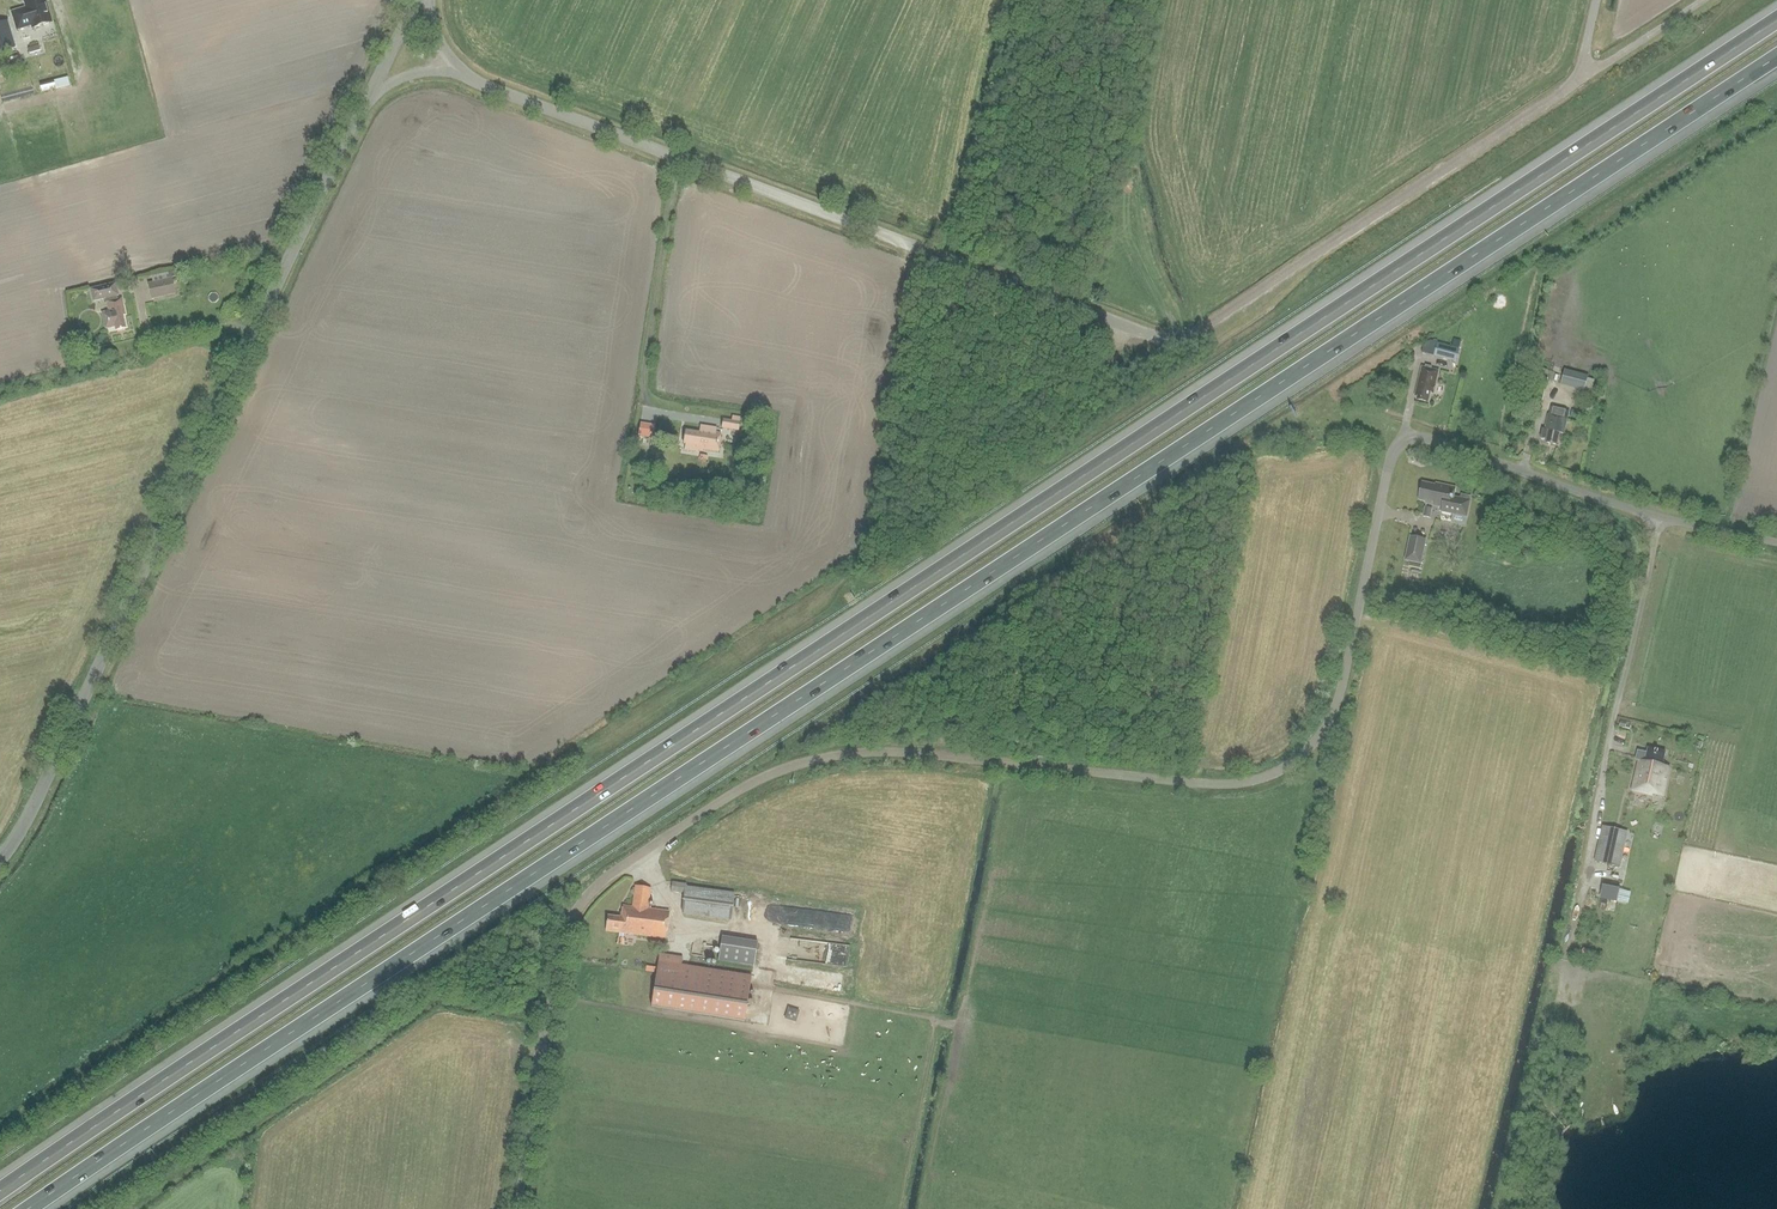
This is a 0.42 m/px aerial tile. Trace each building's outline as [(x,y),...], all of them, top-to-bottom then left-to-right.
[(15,15),(15,17),(20,33),(35,28),(36,31),(54,26),(47,0),(41,0),(28,4),(30,11),(15,15)] [(15,45),(8,21),(0,23),(0,49),(15,45)] [(41,52),(39,44),(29,47),(31,55),(41,52)] [(176,293),(172,278),(180,277),(179,270),(151,277),(153,283),(149,283),(153,299),(176,293)] [(122,298),(118,299),(118,295),(119,295),(116,283),(92,288),(94,300),(106,298),(107,302),(108,302),(110,312),(106,313),(107,318),(109,327),(116,325),(117,330),(126,328),(124,315),(126,314),(122,298)] [(87,342),(77,345),(78,352),(89,350),(87,342)] [(1457,362),(1460,349),(1438,343),(1434,356),(1457,362)] [(1433,392),(1439,371),(1423,367),(1416,395),(1419,396),(1418,399),(1428,401),(1431,391),(1433,392)] [(1588,378),(1589,376),(1565,369),(1561,385),(1585,391),(1586,387),(1588,378)] [(1543,402),(1548,380),(1539,377),(1534,400),(1543,402)] [(1595,380),(1588,378),(1586,387),(1592,389),(1595,380)] [(1564,434),(1567,419),(1549,415),(1544,438),(1547,439),(1547,442),(1558,445),(1561,433),(1564,434)] [(739,430),(741,417),(733,416),(732,420),(724,419),(722,427),(739,430)] [(639,436),(653,439),(655,425),(641,423),(639,436)] [(719,450),(722,432),(716,431),(717,427),(701,425),(700,431),(686,430),(684,443),(687,443),(686,449),(698,451),(698,447),(719,450)] [(1437,486),(1424,483),(1420,499),(1427,501),(1427,503),(1443,507),(1442,512),(1468,518),(1472,500),(1454,496),(1456,487),(1437,483),(1437,486)] [(1430,518),(1432,508),(1426,507),(1424,516),(1430,518)] [(1422,555),(1425,540),(1411,537),(1408,551),(1422,555)] [(1663,765),(1666,752),(1648,748),(1647,753),(1638,751),(1637,760),(1639,760),(1632,791),(1653,796),(1653,794),(1663,796),(1669,767),(1663,765)] [(1621,868),(1625,847),(1628,833),(1606,828),(1599,864),(1621,868)] [(541,874),(546,880),(574,861),(569,855),(541,874)] [(730,919),(734,892),(686,886),(686,884),(675,882),(674,891),(685,892),(682,913),(730,919)] [(650,908),(651,906),(648,906),(651,887),(635,885),(633,907),(623,906),(622,917),(608,916),(606,931),(619,932),(618,944),(623,945),(624,939),(623,939),(623,933),(666,938),(670,911),(650,908)] [(1600,906),(1616,913),(1620,901),(1604,895),(1600,906)] [(759,966),(764,941),(728,935),(723,960),(759,966)] [(849,965),(852,944),(822,940),(819,961),(849,965)] [(745,1022),(752,976),(681,965),(683,958),(659,954),(651,1007),(745,1022)]
